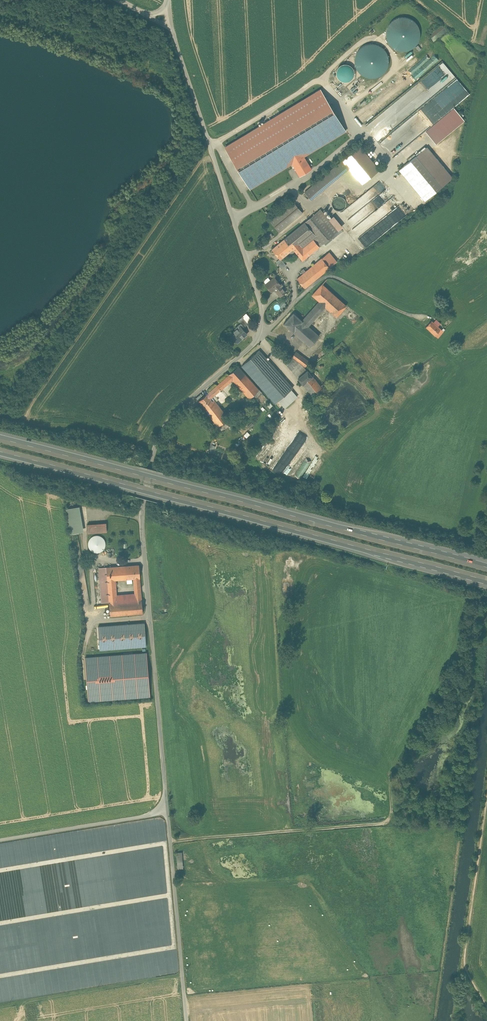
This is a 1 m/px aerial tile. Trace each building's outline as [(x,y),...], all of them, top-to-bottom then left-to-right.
[(402,50),(407,50),(417,45),(420,35),(419,30),(414,19),(403,16),(400,17),(389,22),(386,31),(386,38),(391,47),(402,50)] [(356,55),(355,71),(366,75),(382,77),(387,64),(388,50),(376,45),(360,44),(356,55)] [(432,64),(429,66),(429,67),(438,60),(436,57),(430,62),(432,64)] [(354,76),(349,62),(334,68),(340,82),(354,76)] [(225,148),(250,188),(292,163),(303,156),(346,130),(321,90),(225,148)] [(425,129),(435,143),(464,120),(454,107),(425,129)] [(379,169),(360,146),(343,160),(349,168),(362,183),(379,169)] [(442,186),(416,155),(399,170),(425,200),(442,186)] [(311,169),(303,156),(292,163),(300,176),(311,169)] [(343,160),(330,171),(337,178),(349,168),(343,160)] [(330,171),(305,192),(311,200),(337,178),(330,171)] [(379,181),(341,212),(354,227),(352,229),(367,247),(407,215),(403,210),(379,181)] [(346,206),(346,204),(346,201),(344,198),(342,197),(339,196),(336,197),(334,199),(333,201),(332,204),(333,207),(334,209),(337,210),(339,211),(342,210),(344,209),(346,206)] [(293,202),(270,221),(279,232),(302,212),(293,202)] [(320,209),(305,222),(313,232),(301,241),(305,246),(314,239),(319,246),(338,230),(335,227),(333,225),(320,209)] [(332,217),(326,209),(323,211),(330,219),(332,217)] [(305,222),(285,239),(293,248),(303,260),(319,246),(314,239),(305,246),(301,241),(313,232),(305,222)] [(285,239),(273,249),(281,259),(293,248),(285,239)] [(335,263),(327,254),(322,258),(330,267),(335,263)] [(303,273),(301,275),(305,280),(301,283),(305,288),(330,267),(322,258),(306,271),(303,273)] [(280,284),(274,277),(266,284),(272,291),(275,289),(276,291),(281,286),(280,285),(280,284)] [(302,320),(295,328),(295,329),(293,332),(310,346),(319,336),(308,326),(326,307),(336,317),(346,306),(322,284),(312,295),(319,301),(302,320)] [(281,286),(276,291),(280,296),(286,291),(281,286)] [(302,320),(293,313),(284,324),(293,332),(295,329),(295,328),(302,320)] [(441,329),(432,320),(426,327),(435,335),(436,335),(441,329)] [(247,334),(240,326),(230,334),(237,342),(247,334)] [(293,388),(259,350),(242,366),(276,403),(279,400),(291,389),(293,388)] [(299,353),(295,359),(299,362),(303,357),(299,353)] [(305,367),(292,357),(286,363),(298,378),(307,370),(305,367)] [(303,357),(299,362),(303,365),(305,367),(309,361),(303,357)] [(238,366),(228,375),(232,379),(233,379),(249,398),(253,395),(256,392),(259,389),(238,366)] [(307,370),(298,378),(308,391),(318,382),(312,376),(314,375),(312,373),(311,374),(308,369),(307,370)] [(228,375),(217,385),(221,389),(232,379),(228,375)] [(318,382),(308,391),(315,398),(318,396),(316,394),(323,388),(323,389),(325,387),(323,384),(323,383),(321,380),(318,382)] [(208,392),(198,401),(206,411),(216,402),(212,397),(221,389),(217,385),(208,392)] [(291,389),(279,400),(284,406),(296,395),(291,389)] [(216,402),(206,411),(218,426),(228,417),(216,402)] [(79,506),(66,508),(70,533),(84,531),(79,506)] [(106,522),(87,524),(88,533),(107,531),(106,522)] [(105,547),(106,543),(105,540),(103,537),(100,535),(97,535),(94,535),(91,537),(89,540),(88,543),(89,547),(91,549),(94,551),(97,552),(100,551),(103,549),(105,547)] [(139,564),(125,565),(126,579),(134,578),(140,577),(139,564)] [(125,565),(99,567),(101,603),(109,602),(116,601),(117,598),(117,595),(116,579),(126,579),(125,565)] [(99,567),(93,568),(96,603),(101,603),(99,567)] [(116,601),(109,602),(110,615),(143,613),(142,599),(135,600),(116,601)] [(144,623),(98,626),(100,649),(146,645),(144,623)] [(146,652),(86,657),(89,702),(150,697),(146,652)]
